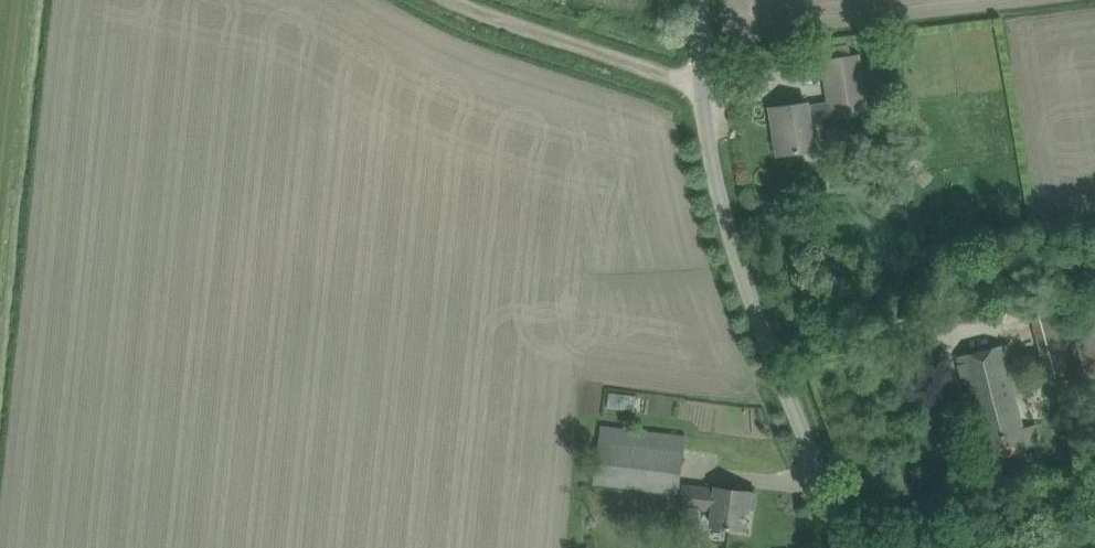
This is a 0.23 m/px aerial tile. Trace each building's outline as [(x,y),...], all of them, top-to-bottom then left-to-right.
[(830,100),(832,113),(832,117),(867,111),(859,55),(856,55),(854,44),(822,49),(824,60),(830,100)] [(808,102),(792,105),(771,108),(778,154),(815,149),(810,117),(832,113),(830,100),(808,104),(808,102)] [(1030,312),(1034,327),(1053,398),(1060,396),(1064,411),(1085,405),(1081,390),(1061,320),(1058,305),(1030,312)] [(1067,313),(1094,403),(1094,306),(1067,313)] [(1000,344),(956,357),(964,384),(969,382),(990,458),(1042,445),(1036,423),(1023,427),(1000,344)] [(601,432),(600,442),(595,483),(678,493),(685,437),(659,434),(657,449),(654,448),(656,435),(637,433),(637,439),(628,438),(628,435),(601,432)] [(711,510),(709,525),(744,529),(747,505),(742,504),(743,492),(756,493),(756,492),(714,487),(683,483),(680,507),(711,510)]
